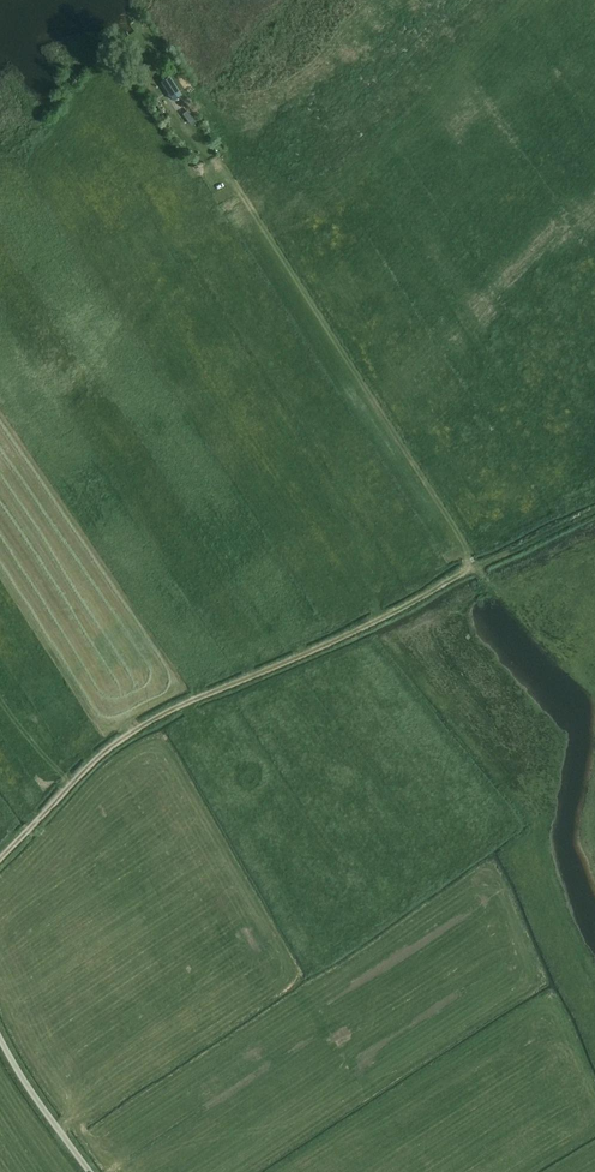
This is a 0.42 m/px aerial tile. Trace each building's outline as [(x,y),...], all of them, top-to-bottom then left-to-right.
[(170,90),(164,93),(174,110),(180,107),(170,90)]
